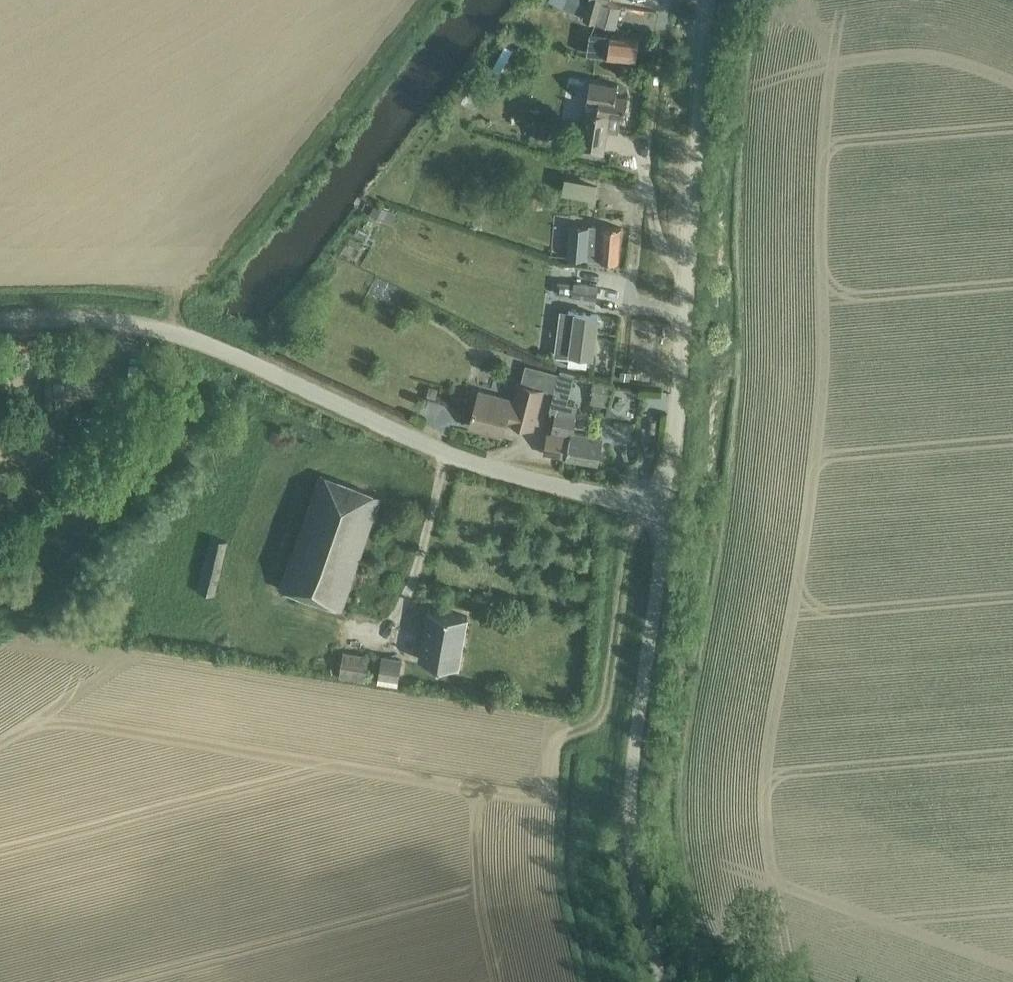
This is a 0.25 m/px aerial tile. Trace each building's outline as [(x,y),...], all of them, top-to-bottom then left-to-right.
[(584,15),(587,3),(582,0),(551,0),(584,15)] [(583,18),(597,22),(602,1),(609,2),(610,0),(588,0),(587,3),(584,15),(583,18)] [(597,22),(615,27),(621,6),(602,1),(597,22)] [(590,31),(587,52),(607,56),(636,60),(639,39),(611,34),(590,31)] [(623,66),(621,76),(636,79),(638,69),(623,66)] [(618,84),(590,80),(579,148),(603,152),(606,130),(619,132),(621,115),(625,116),(628,96),(616,94),(618,84)] [(537,121),(532,134),(546,139),(551,126),(537,121)] [(561,187),(593,194),(596,177),(563,170),(561,187)] [(544,195),(533,192),(530,201),(541,205),(544,195)] [(385,213),(387,210),(376,205),(375,208),(373,212),(378,215),(384,217),(385,213)] [(586,259),(618,261),(621,227),(597,225),(597,226),(569,224),(567,256),(586,258),(586,259)] [(362,278),(350,305),(377,317),(389,290),(362,278)] [(574,283),(574,282),(566,281),(558,280),(557,286),(556,292),(556,293),(564,294),(572,295),(573,295),(574,283)] [(574,283),(573,295),(587,296),(596,298),(598,286),(589,285),(574,283)] [(598,314),(569,310),(567,319),(566,332),(558,331),(555,354),(570,356),(570,352),(593,355),(598,314)] [(163,365),(163,362),(164,353),(151,351),(149,363),(160,364),(163,365)] [(479,391),(470,424),(503,433),(507,420),(532,427),(542,388),(543,383),(547,369),(531,365),(528,375),(526,384),(521,383),(516,401),(479,391)] [(549,410),(555,412),(552,433),(569,436),(566,456),(597,461),(601,436),(575,432),(578,414),(579,406),(562,403),(564,396),(564,394),(566,387),(571,388),(575,372),(571,371),(561,368),(559,373),(554,392),(554,393),(549,410)] [(621,370),(620,378),(627,379),(630,379),(631,371),(628,370),(621,370)] [(595,382),(592,397),(608,400),(611,386),(595,382)] [(438,388),(429,386),(426,394),(436,396),(438,388)] [(17,408),(3,408),(2,421),(17,421),(17,408)] [(569,436),(552,433),(548,432),(545,452),(566,456),(569,436)] [(341,609),(382,497),(322,474),(280,586),(341,609)] [(214,595),(223,552),(226,540),(211,537),(198,592),(214,595)] [(466,617),(428,610),(420,659),(458,666),(466,617)] [(366,680),(369,655),(343,651),(340,676),(366,680)] [(398,685),(402,660),(382,657),(378,682),(398,685)]
